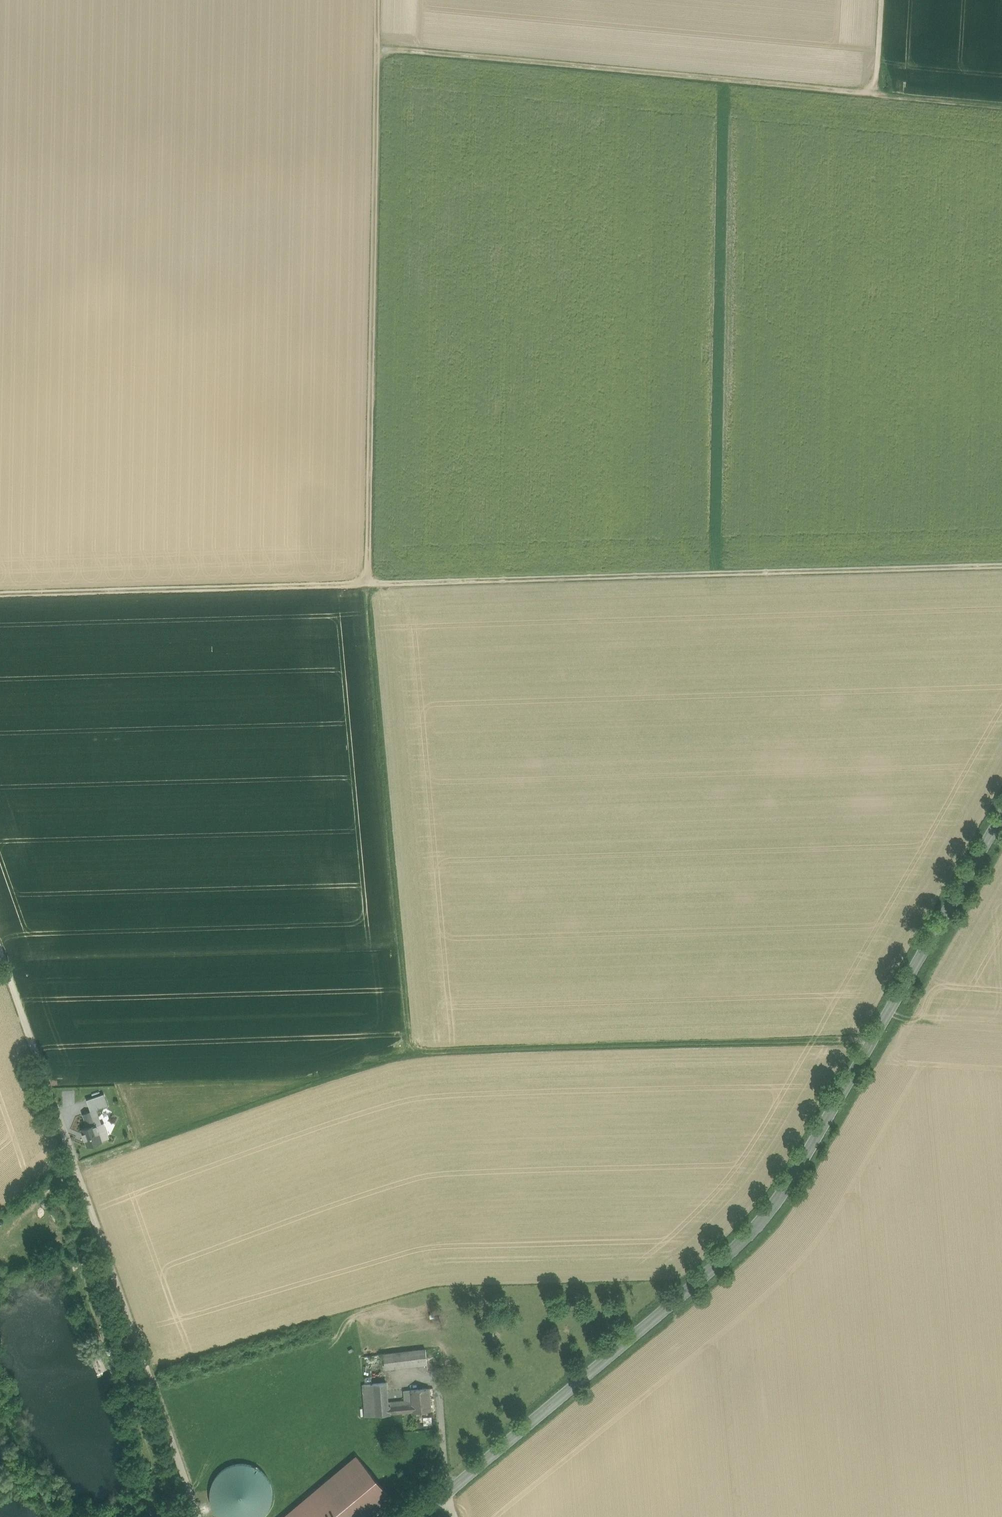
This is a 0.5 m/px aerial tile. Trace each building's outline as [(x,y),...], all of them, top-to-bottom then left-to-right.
[(87,1099),(90,1109),(96,1107),(100,1106),(96,1096),(87,1099)] [(90,1109),(91,1111),(95,1124),(97,1124),(101,1122),(96,1107),(90,1109)] [(95,1124),(91,1111),(83,1114),(88,1127),(94,1125),(95,1124)] [(101,1122),(97,1124),(102,1141),(107,1139),(102,1122),(101,1122)] [(88,1127),(82,1129),(88,1146),(93,1144),(102,1141),(97,1124),(95,1124),(94,1125),(88,1127)] [(426,1351),(409,1352),(410,1367),(428,1366),(426,1351)] [(410,1367),(409,1352),(384,1354),(386,1369),(410,1367)] [(391,1413),(390,1403),(390,1399),(388,1399),(387,1381),(363,1383),(366,1415),(391,1413)] [(429,1387),(411,1389),(413,1411),(431,1410),(429,1387)] [(391,1413),(413,1411),(411,1389),(404,1390),(405,1401),(390,1403),(391,1413)] [(424,1424),(431,1424),(431,1416),(423,1417),(424,1424)] [(395,1503),(357,1457),(286,1516),(378,1516),(395,1503)] [(233,1464),(225,1468),(217,1475),(213,1483),(210,1492),(211,1502),(214,1511),(219,1516),(265,1516),(270,1512),(273,1503),(274,1493),(272,1484),(268,1476),(261,1469),(252,1465),(243,1463),(233,1464)]
